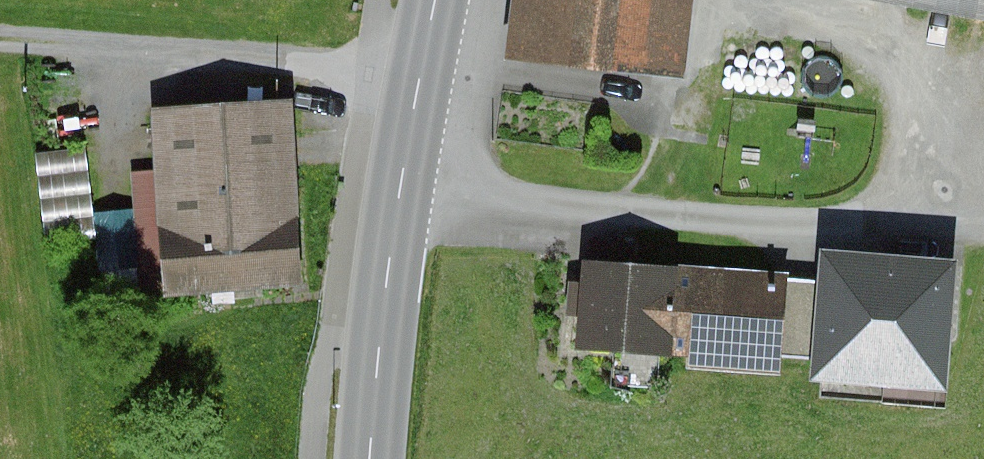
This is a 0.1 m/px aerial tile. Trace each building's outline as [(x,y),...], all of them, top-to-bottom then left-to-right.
[(505,57),(683,78),(692,0),(512,0),(505,57)] [(983,22),(983,0),(864,0),(983,22)] [(292,99),(153,108),(165,297),(304,288),(292,99)] [(142,194),(106,196),(110,256),(145,254),(142,194)] [(590,260),(584,260),(577,347),(675,354),(680,265),(631,263),(632,243),(591,240),(590,260)] [(959,260),(823,251),(821,280),(815,361),(814,378),(887,383),(885,403),(946,407),(947,392),(950,392),(959,260)] [(789,272),(680,265),(675,354),(687,354),(686,366),(781,372),(782,359),(815,361),(821,280),(789,279),(789,272)]
